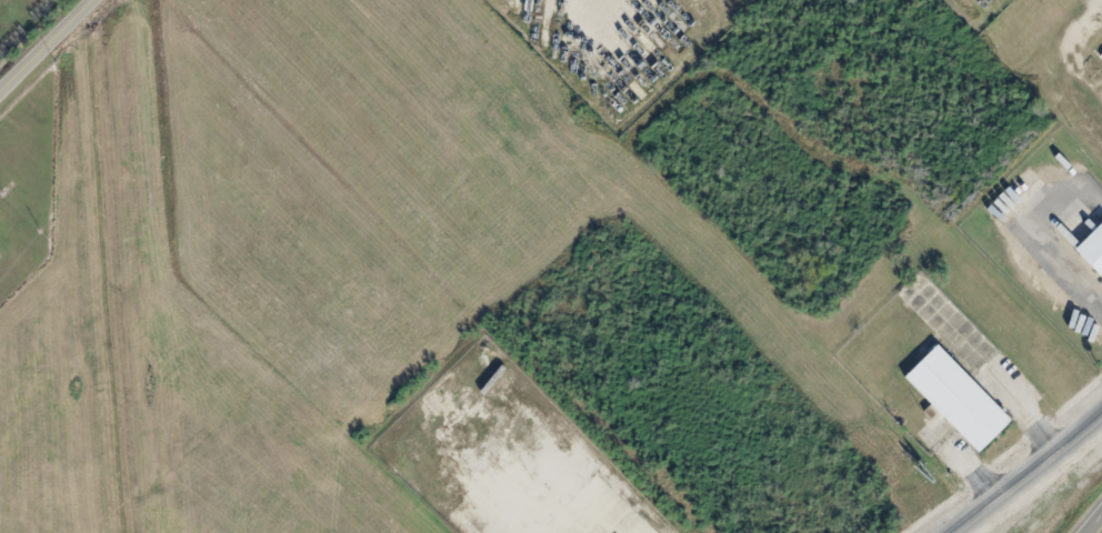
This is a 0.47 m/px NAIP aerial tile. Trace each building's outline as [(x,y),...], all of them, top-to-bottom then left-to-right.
[(1101,281),(1101,219),(1070,250),(1101,281)] [(974,454),(1008,421),(935,345),(901,377),(974,454)]
